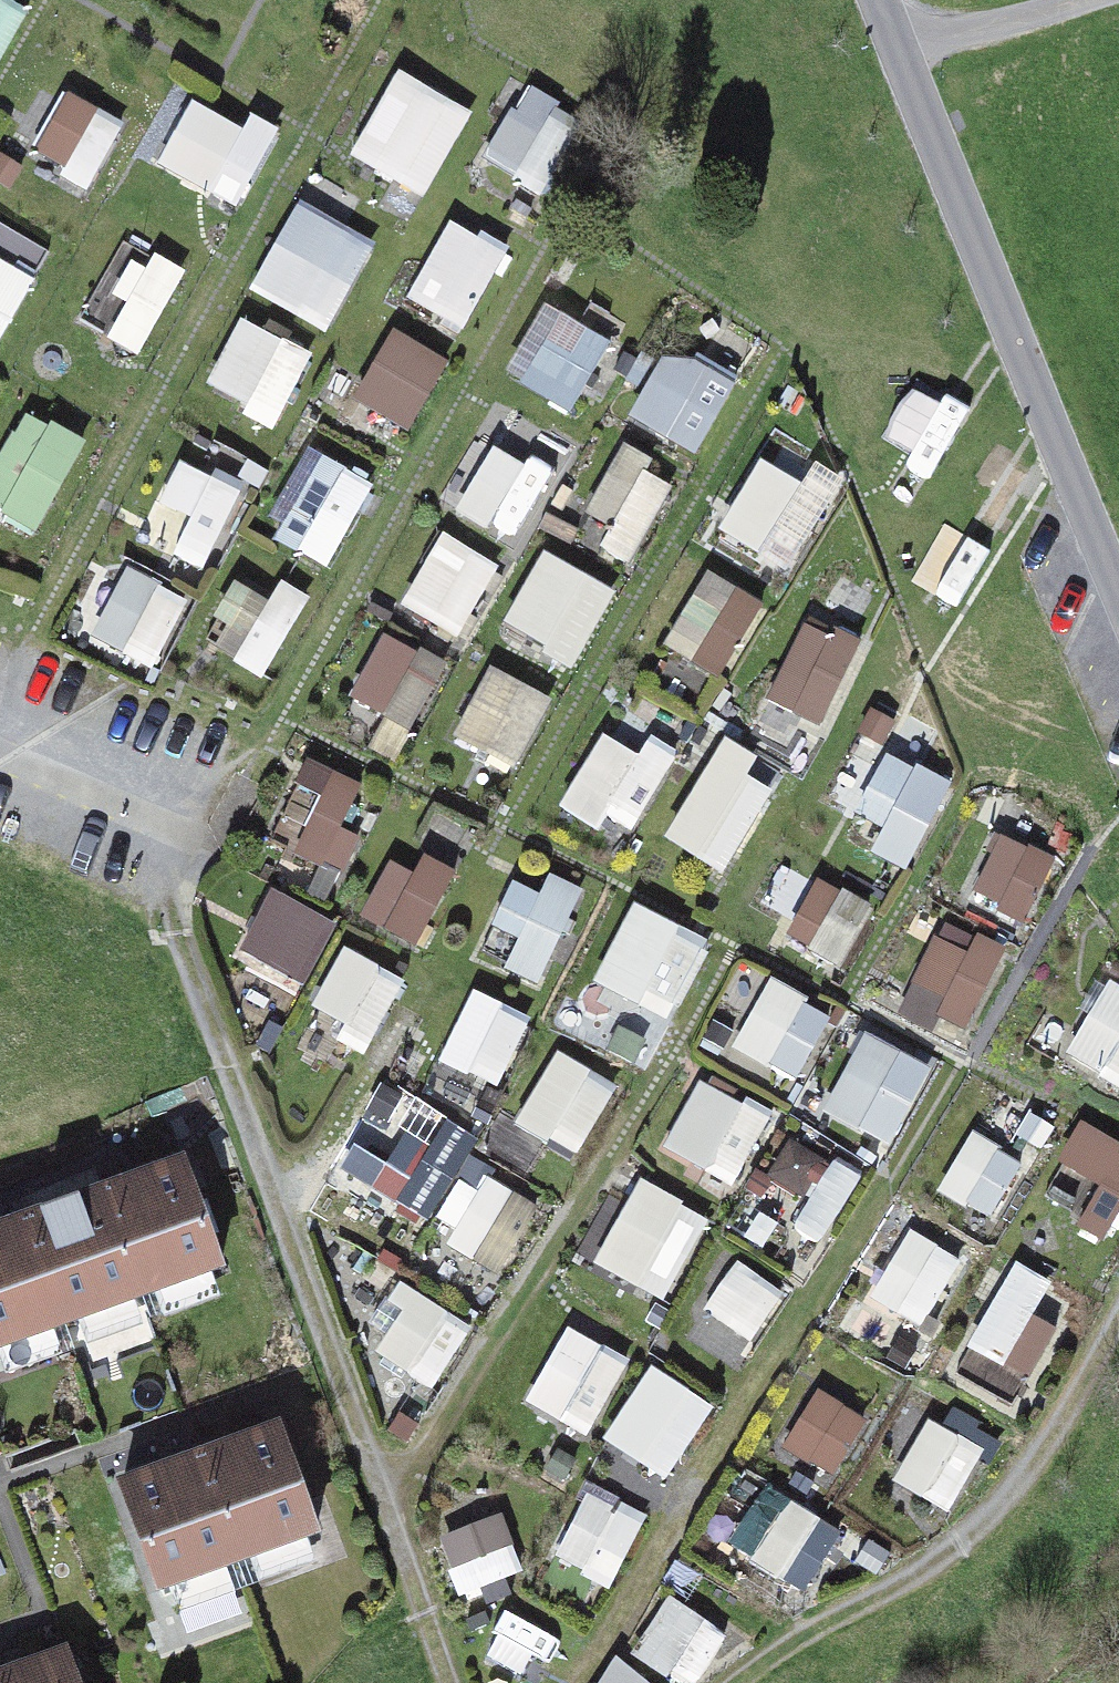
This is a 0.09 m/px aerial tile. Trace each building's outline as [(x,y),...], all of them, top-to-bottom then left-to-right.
[(32,0),(0,0),(0,64),(32,0)] [(403,74),(362,155),(425,187),(466,106),(403,74)] [(67,81),(26,162),(90,194),(131,113),(67,81)] [(525,83),(484,164),(548,196),(589,115),(525,83)] [(208,98),(167,179),(231,211),(272,130),(208,98)] [(300,209),(259,291),(323,322),(364,241),(300,209)] [(442,219),(401,300),(465,332),(505,250),(442,219)] [(41,269),(52,242),(0,221),(0,253),(41,269)] [(121,234),(80,316),(144,347),(184,266),(121,234)] [(37,277),(0,258),(0,351),(37,277)] [(613,351),(534,307),(499,368),(578,413),(613,351)] [(246,318),(205,399),(268,431),(309,349),(246,318)] [(385,322),(345,403),(408,435),(449,354),(385,322)] [(671,341),(630,423),(694,454),(735,373),(671,341)] [(909,381),(874,443),(935,477),(970,415),(909,381)] [(0,447),(0,508),(39,528),(80,446),(16,415),(0,447)] [(492,422),(452,503),(515,535),(556,453),(492,422)] [(309,451),(263,529),(325,565),(371,486),(309,451)] [(765,453),(724,534),(788,566),(828,485),(765,453)] [(612,455),(571,536),(635,568),(676,486),(612,455)] [(180,458),(139,539),(202,571),(243,490),(180,458)] [(934,514),(899,576),(960,610),(995,548),(934,514)] [(437,528),(396,609),(460,641),(500,559),(437,528)] [(542,555),(502,636),(565,668),(606,586),(542,555)] [(125,561),(84,643),(148,674),(188,593),(125,561)] [(246,563),(200,641),(261,677),(308,599),(246,563)] [(705,566),(657,643),(717,681),(765,604),(705,566)] [(802,620),(761,702),(825,733),(866,652),(802,620)] [(382,628),(342,709),(405,741),(446,660),(382,628)] [(488,665),(447,746),(511,778),(551,696),(488,665)] [(606,723),(565,804),(629,836),(669,755),(606,723)] [(889,750),(854,812),(915,846),(950,784),(889,750)] [(714,754),(661,828),(718,870),(772,796),(714,754)] [(311,763),(271,845),(334,876),(375,795),(311,763)] [(998,821),(957,902),(1021,934),(1062,853),(998,821)] [(392,827),(351,908),(415,940),(455,858),(392,827)] [(515,864),(474,946),(538,977),(579,896),(515,864)] [(813,876),(778,938),(839,972),(874,910),(813,876)] [(267,880),(226,961),(290,993),(331,912),(267,880)] [(628,913),(587,994),(651,1026),(692,944),(628,913)] [(941,920),(900,1001),(963,1033),(1004,951),(941,920)] [(341,948),(300,1029),(364,1061),(404,980),(341,948)] [(761,966),(720,1048),(784,1079),(825,998),(761,966)] [(1063,1055),(1118,1083),(1118,982),(1104,974),(1063,1055)] [(465,990),(424,1071),(488,1103),(529,1022),(465,990)] [(861,1030),(821,1111),(884,1143),(925,1061),(861,1030)] [(550,1054),(509,1136),(573,1167),(613,1086),(550,1054)] [(698,1076),(658,1157),(721,1189),(762,1108),(698,1076)] [(966,1123),(932,1185),(993,1219),(1028,1157),(966,1123)] [(411,1127),(371,1186),(420,1219),(460,1160),(411,1127)] [(782,1143),(741,1225),(805,1256),(845,1175),(782,1143)] [(0,1223),(0,1358),(0,1359),(212,1280),(168,1161),(0,1223)] [(634,1185),(593,1266),(657,1298),(698,1217),(634,1185)] [(476,1265),(504,1279),(542,1205),(514,1191),(476,1265)] [(900,1219),(859,1300),(922,1332),(963,1251),(900,1219)] [(723,1256),(683,1337),(746,1369),(787,1288),(723,1256)] [(1009,1264),(968,1346),(1032,1377),(1073,1296),(1009,1264)] [(441,1385),(476,1327),(402,1283),(367,1341),(441,1385)] [(558,1321),(517,1402),(581,1434),(622,1352),(558,1321)] [(655,1373),(614,1454),(678,1486),(719,1405),(655,1373)] [(811,1381),(776,1443),(838,1477),(872,1415),(811,1381)] [(925,1417),(890,1479),(951,1513),(986,1451),(925,1417)] [(274,1432),(125,1494),(173,1609),(322,1548),(274,1432)] [(837,1529),(759,1482),(722,1542),(800,1589),(837,1529)] [(587,1488),(546,1569),(610,1601),(650,1520),(587,1488)] [(508,1516),(444,1532),(458,1589),(522,1574),(508,1516)] [(638,1658),(688,1682),(706,1682),(743,1609),(679,1577),(638,1658)] [(0,1671),(0,1682),(76,1682),(61,1646),(0,1671)] [(599,1682),(658,1682),(628,1653),(599,1682)]
